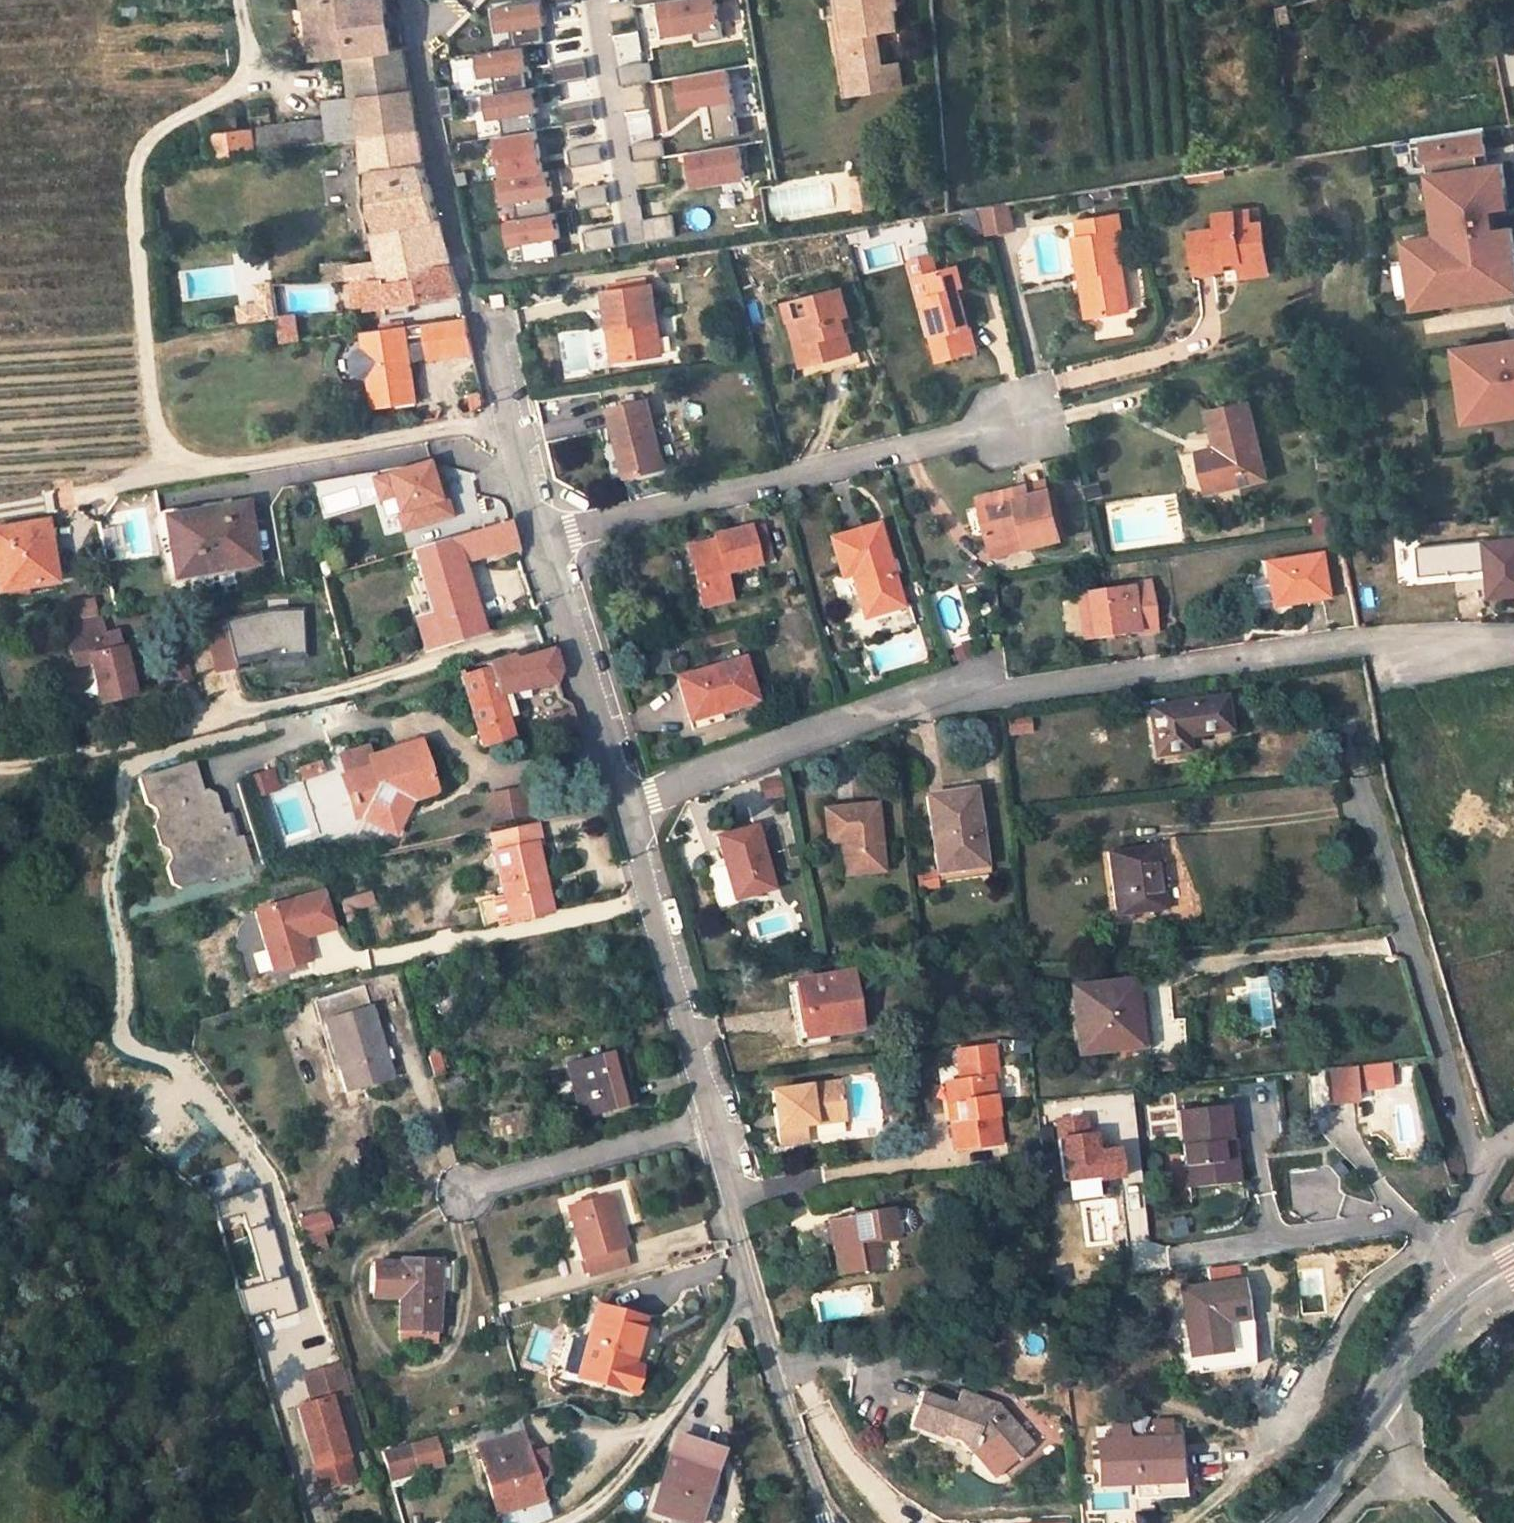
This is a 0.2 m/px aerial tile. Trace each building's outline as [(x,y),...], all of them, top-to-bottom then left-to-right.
[(356,97),(361,138),(418,132),(411,88),(405,47),(392,46),(386,0),(302,0),(303,8),(313,6),(315,23),(313,23),(318,58),(351,54),(356,97)] [(512,30),(515,47),(527,45),(547,42),(544,25),(549,24),(546,8),(545,0),(537,0),(497,7),(501,31),(512,30)] [(723,38),(717,0),(668,0),(659,2),(665,35),(698,30),(700,42),(723,38)] [(821,21),(830,20),(837,19),(841,60),(834,61),(838,99),(897,94),(894,71),(875,72),(872,35),(891,33),(889,13),(894,13),(892,0),(818,0),(821,21)] [(313,6),(303,8),(309,59),(318,58),(313,23),(315,23),(313,6)] [(841,60),(837,19),(830,20),(834,61),(841,60)] [(613,34),(618,65),(642,61),(639,44),(659,40),(657,26),(613,34)] [(483,78),(494,76),(497,93),(529,88),(526,70),(531,70),(527,45),(515,47),(479,53),(483,78)] [(556,63),(559,83),(590,78),(587,59),(556,63)] [(619,67),(622,85),(654,80),(651,61),(619,67)] [(716,139),(740,135),(728,68),(680,76),(685,106),(710,102),(716,139)] [(457,115),(452,85),(439,87),(444,117),(457,115)] [(491,119),(502,118),(505,135),(537,130),(534,112),(539,111),(535,87),(529,88),(497,93),(487,95),(491,119)] [(624,96),(629,130),(649,127),(644,93),(624,96)] [(326,120),(253,129),(255,152),(326,142),(361,138),(356,97),(324,100),(326,120)] [(563,106),(566,125),(597,120),(594,101),(563,106)] [(213,134),(238,131),(237,118),(212,121),(213,134)] [(255,152),(253,129),(238,131),(213,134),(210,134),(212,157),(255,152)] [(505,178),(544,172),(537,130),(505,135),(499,136),(505,178)] [(425,167),(418,132),(361,138),(363,158),(365,186),(370,221),(378,263),(349,267),(350,279),(353,278),(367,278),(382,277),(452,264),(434,196),(425,167)] [(1417,299),(1423,298),(1443,295),(1444,307),(1505,298),(1504,288),(1513,286),(1513,230),(1498,233),(1495,214),(1495,210),(1493,199),(1501,197),(1497,167),(1483,169),(1480,149),(1489,147),(1486,132),(1414,142),(1416,154),(1418,170),(1431,168),(1432,177),(1442,175),(1449,217),(1439,219),(1442,238),(1409,243),(1412,262),(1417,299)] [(631,144),(634,162),(665,156),(663,139),(631,144)] [(1399,157),(1416,154),(1414,142),(1398,145),(1399,157)] [(570,149),(573,167),(604,162),(601,144),(570,149)] [(739,144),(690,152),(696,185),(745,177),(739,144)] [(506,203),(517,202),(519,219),(551,213),(549,196),(553,196),(549,171),(544,172),(505,178),(502,179),(506,203)] [(872,210),(869,175),(850,176),(852,211),(872,210)] [(1442,175),(1432,177),(1439,219),(1449,217),(1442,175)] [(577,189),(581,209),(610,204),(607,184),(577,189)] [(771,217),(833,214),(832,184),(770,188),(771,217)] [(1493,199),(1495,210),(1503,209),(1501,197),(1493,199)] [(1013,206),(984,210),(991,235),(1019,231),(1013,206)] [(1122,223),(1119,209),(1077,216),(1080,231),(1072,233),(1078,270),(1084,269),(1090,309),(1124,303),(1112,225),(1122,223)] [(512,245),(523,243),(526,261),(558,255),(555,238),(560,237),(556,213),(551,213),(519,219),(508,220),(512,245)] [(643,220),(647,241),(676,236),(673,215),(643,220)] [(1235,231),(1248,229),(1246,215),(1232,217),(1235,231)] [(1259,227),(1248,229),(1235,231),(1232,217),(1214,220),(1216,233),(1189,238),(1196,277),(1220,273),(1219,265),(1235,263),(1236,270),(1266,266),(1259,227)] [(584,231),(588,251),(617,246),(614,226),(584,231)] [(873,264),(897,259),(895,246),(871,251),(873,264)] [(1405,300),(1417,299),(1412,262),(1400,264),(1405,300)] [(350,279),(349,267),(348,263),(324,265),(325,280),(350,279)] [(461,293),(452,264),(382,277),(367,278),(370,306),(370,307),(375,306),(377,318),(410,313),(408,301),(461,293)] [(1268,277),(1266,266),(1236,270),(1238,282),(1268,277)] [(962,290),(956,268),(915,278),(921,300),(928,298),(938,337),(933,339),(939,364),(974,355),(957,291),(962,290)] [(367,278),(353,278),(356,307),(370,306),(367,278)] [(611,290),(645,285),(645,279),(610,284),(611,290)] [(264,303),(266,320),(278,319),(274,284),(262,285),(264,303)] [(611,290),(604,291),(609,327),(615,326),(620,360),(660,355),(651,285),(645,285),(611,290)] [(1505,298),(1513,297),(1513,286),(1504,288),(1505,298)] [(852,317),(845,290),(789,306),(795,326),(803,323),(811,348),(817,347),(822,364),(857,355),(847,319),(852,317)] [(502,294),(490,296),(493,308),(504,306),(502,294)] [(1424,310),(1444,307),(1443,295),(1423,298),(1424,310)] [(266,320),(264,303),(242,306),(244,323),(266,320)] [(473,351),(466,317),(425,323),(428,343),(408,346),(405,326),(404,326),(382,329),(364,332),(366,347),(357,350),(353,359),(354,368),(361,375),(370,377),(374,406),(415,400),(411,358),(430,356),(430,358),(473,351)] [(294,319),(279,321),(282,343),(297,341),(294,319)] [(614,361),(620,360),(615,326),(609,327),(614,361)] [(1469,349),(1478,412),(1486,411),(1488,421),(1513,417),(1513,345),(1510,346),(1509,343),(1469,349)] [(1469,349),(1459,350),(1470,424),(1488,421),(1486,411),(1478,412),(1469,349)] [(482,392),(470,395),(473,411),(477,411),(483,407),(484,405),(484,400),(482,392)] [(664,467),(647,399),(637,401),(635,393),(622,396),(625,404),(610,408),(618,440),(622,439),(631,475),(664,467)] [(1209,412),(1217,447),(1199,452),(1209,492),(1267,478),(1249,402),(1209,412)] [(622,439),(618,440),(627,476),(631,475),(622,439)] [(432,482),(427,464),(373,480),(379,501),(392,497),(397,513),(403,531),(451,516),(442,490),(435,492),(432,482)] [(432,482),(435,492),(442,490),(439,480),(432,482)] [(1019,498),(1050,490),(1048,481),(1017,489),(1019,498)] [(1099,496),(1097,485),(1086,487),(1089,498),(1099,496)] [(1019,498),(1017,489),(980,498),(995,556),(1030,547),(1030,545),(1062,537),(1060,532),(1051,493),(1050,490),(1019,498)] [(1051,493),(1060,532),(1064,531),(1055,492),(1051,493)] [(392,497),(379,501),(384,517),(397,513),(392,497)] [(482,497),(481,518),(503,519),(504,498),(482,497)] [(202,512),(207,511),(206,503),(161,511),(158,513),(156,516),(154,519),(153,523),(154,527),(167,573),(169,576),(171,577),(173,578),(175,577),(167,527),(204,522),(202,512)] [(167,527),(175,577),(255,564),(246,504),(207,511),(202,512),(204,522),(167,527)] [(1334,532),(1332,514),(1313,517),(1316,535),(1334,532)] [(473,597),(462,561),(505,548),(514,550),(517,546),(509,521),(412,550),(420,576),(432,615),(415,620),(424,650),(476,634),(466,599),(473,597)] [(7,590),(29,587),(55,582),(45,522),(0,530),(0,560),(2,560),(7,590)] [(903,606),(878,524),(830,539),(842,577),(851,574),(864,618),(903,606)] [(761,525),(749,528),(758,564),(770,561),(761,525)] [(715,542),(689,548),(703,605),(729,599),(723,573),(758,564),(749,528),(714,536),(715,542)] [(1502,530),(1503,541),(1487,542),(1491,577),(1494,577),(1496,595),(1513,593),(1513,529),(1502,530)] [(1094,537),(1092,530),(1079,533),(1080,540),(1094,537)] [(1326,597),(1319,556),(1265,565),(1269,586),(1272,602),(1272,606),(1326,597)] [(0,560),(0,600),(30,595),(29,587),(7,590),(2,560),(0,560)] [(973,579),(979,571),(969,563),(963,570),(973,579)] [(1101,570),(1088,571),(1090,584),(1102,583),(1101,570)] [(432,615),(420,576),(414,578),(418,594),(408,597),(415,620),(432,615)] [(1157,629),(1151,583),(1078,594),(1084,640),(1157,629)] [(1272,602),(1269,586),(1250,589),(1252,605),(1272,602)] [(63,605),(66,621),(96,616),(93,600),(63,605)] [(302,611),(267,612),(206,626),(216,671),(235,667),(234,661),(277,651),(277,657),(304,656),(302,611)] [(90,661),(98,703),(132,696),(118,632),(104,635),(100,615),(96,616),(66,621),(71,642),(68,643),(73,665),(90,661)] [(735,638),(732,629),(692,641),(693,645),(707,641),(709,646),(735,638)] [(692,641),(691,637),(681,640),(685,653),(695,650),(693,645),(692,641)] [(190,675),(182,639),(162,643),(170,680),(190,675)] [(670,643),(641,652),(647,672),(665,666),(663,657),(673,654),(670,643)] [(953,648),(955,655),(953,656),(955,662),(972,656),(968,643),(953,648)] [(461,677),(482,747),(513,737),(505,712),(499,694),(511,692),(554,682),(559,670),(552,649),(517,660),(511,656),(503,659),(487,665),(488,668),(461,677)] [(756,700),(743,659),(677,679),(693,730),(724,720),(721,711),(756,700)] [(499,694),(505,712),(516,709),(511,692),(499,694)] [(1229,729),(1224,698),(1149,709),(1156,754),(1187,750),(1185,735),(1229,729)] [(583,742),(573,711),(546,722),(556,751),(583,742)] [(1005,734),(1028,732),(1027,720),(1004,721),(1005,734)] [(437,792),(420,741),(370,758),(367,748),(339,757),(345,775),(343,776),(357,818),(361,817),(394,834),(412,800),(437,792)] [(192,762),(138,779),(145,803),(154,808),(166,804),(173,826),(180,831),(187,853),(170,859),(165,867),(170,884),(178,888),(249,866),(240,837),(229,841),(214,795),(206,790),(201,792),(192,762)] [(323,773),(319,762),(299,769),(302,780),(323,773)] [(278,789),(271,771),(250,779),(256,797),(278,789)] [(778,777),(757,780),(761,801),(781,797),(778,777)] [(488,796),(492,819),(527,813),(523,789),(488,796)] [(987,863),(975,791),(931,798),(943,871),(987,863)] [(166,804),(154,808),(157,818),(153,826),(158,845),(166,849),(170,859),(187,853),(180,831),(173,826),(166,804)] [(887,871),(878,804),(827,811),(832,844),(843,842),(849,874),(887,871)] [(550,912),(535,844),(541,843),(536,823),(490,833),(504,897),(478,903),(483,927),(550,912)] [(773,889),(756,826),(717,837),(734,899),(773,889)] [(1116,916),(1167,909),(1157,845),(1106,853),(1116,916)] [(309,961),(303,937),(339,927),(326,891),(255,911),(272,971),(309,961)] [(370,892),(339,898),(341,912),(373,906),(370,892)] [(803,1019),(806,1037),(861,1027),(851,973),(796,982),(798,995),(791,997),(795,1021),(803,1019)] [(1269,1031),(1268,978),(1247,978),(1248,1031),(1269,1031)] [(1071,989),(1079,1053),(1124,1048),(1124,1054),(1139,1052),(1135,1014),(1130,1015),(1126,982),(1071,989)] [(1135,1014),(1139,1052),(1144,1051),(1146,1050),(1148,1049),(1148,1047),(1149,1045),(1149,1043),(1142,987),(1142,985),(1141,984),(1140,982),(1138,982),(1137,982),(1134,982),(1126,982),(1130,1015),(1135,1014)] [(389,1077),(364,986),(311,1002),(317,1024),(326,1022),(346,1090),(389,1077)] [(1184,1019),(1159,1021),(1161,1052),(1185,1051),(1184,1019)] [(629,1111),(614,1057),(567,1070),(582,1123),(629,1111)] [(958,1064),(960,1082),(944,1084),(953,1151),(998,1144),(989,1078),(996,1077),(994,1060),(958,1064)] [(1174,1070),(1174,1060),(1154,1061),(1155,1071),(1174,1070)] [(428,1067),(434,1086),(447,1082),(441,1063),(428,1067)] [(1370,1065),(1372,1080),(1391,1077),(1389,1063),(1370,1065)] [(1366,1080),(1372,1080),(1370,1065),(1354,1066),(1356,1081),(1366,1080)] [(1356,1081),(1354,1066),(1329,1069),(1333,1104),(1368,1100),(1366,1080),(1356,1081)] [(842,1112),(837,1083),(771,1094),(779,1145),(804,1141),(802,1125),(812,1123),(812,1117),(842,1112)] [(1224,1185),(1219,1141),(1230,1140),(1226,1106),(1179,1111),(1187,1189),(1224,1185)] [(1094,1134),(1088,1135),(1086,1116),(1056,1119),(1063,1180),(1098,1176),(1099,1180),(1120,1177),(1117,1149),(1096,1152),(1094,1134)] [(1237,1183),(1233,1140),(1230,1140),(1219,1141),(1224,1185),(1237,1183)] [(297,1313),(261,1187),(214,1200),(221,1224),(245,1218),(267,1293),(243,1300),(248,1317),(272,1310),(275,1319),(297,1313)] [(568,1206),(587,1276),(627,1265),(622,1248),(624,1247),(610,1195),(568,1206)] [(881,1269),(876,1238),(908,1233),(911,1231),(913,1229),(915,1227),(916,1224),(916,1221),(916,1217),(914,1215),(912,1212),(910,1210),(907,1209),(903,1209),(830,1220),(839,1276),(881,1269)] [(319,1233),(329,1230),(324,1213),(298,1221),(303,1238),(319,1233)] [(1187,1234),(1183,1217),(1168,1221),(1172,1237),(1187,1234)] [(319,1233),(303,1238),(308,1253),(323,1249),(319,1233)] [(436,1332),(437,1332),(438,1293),(440,1261),(401,1260),(401,1264),(374,1262),(373,1297),(400,1298),(399,1330),(436,1332)] [(440,1261),(438,1293),(452,1294),(453,1262),(440,1261)] [(1241,1280),(1181,1289),(1190,1357),(1197,1356),(1199,1373),(1253,1366),(1252,1323),(1250,1320),(1248,1319),(1246,1318),(1241,1280)] [(817,1319),(850,1317),(848,1295),(816,1297),(817,1319)] [(644,1318),(598,1305),(578,1377),(633,1392),(640,1368),(631,1366),(644,1318)] [(1321,1331),(1320,1315),(1302,1317),(1303,1333),(1321,1331)] [(436,1332),(399,1330),(399,1342),(436,1343),(436,1332)] [(352,1481),(328,1400),(349,1393),(340,1365),(304,1375),(312,1403),(297,1407),(321,1490),(352,1481)] [(1023,1446),(987,1406),(964,1398),(958,1411),(908,1393),(896,1428),(928,1440),(930,1435),(960,1447),(966,1444),(994,1472),(1023,1446)] [(476,1447),(519,1434),(515,1422),(472,1435),(476,1447)] [(1153,1440),(1171,1439),(1170,1422),(1153,1422),(1153,1440)] [(1111,1441),(1128,1440),(1127,1426),(1111,1427),(1111,1441)] [(1159,1482),(1178,1482),(1176,1446),(1183,1445),(1182,1431),(1176,1431),(1177,1439),(1171,1439),(1153,1440),(1128,1440),(1111,1441),(1097,1442),(1098,1484),(1133,1483),(1134,1498),(1158,1498),(1157,1491),(1159,1491),(1159,1482)] [(476,1447),(495,1513),(496,1513),(519,1506),(539,1500),(533,1480),(525,1454),(519,1434),(476,1447)] [(677,1435),(651,1510),(689,1522),(694,1522),(720,1450),(677,1435)] [(410,1444),(418,1470),(442,1464),(434,1437),(410,1444)] [(389,1478),(418,1470),(410,1444),(381,1452),(389,1478)] [(1176,1446),(1178,1482),(1159,1482),(1159,1491),(1157,1491),(1158,1498),(1185,1496),(1183,1445),(1176,1446)] [(525,1454),(533,1480),(550,1475),(542,1449),(525,1454)] [(496,1513),(499,1522),(540,1522),(551,1518),(547,1505),(521,1512),(519,1506),(496,1513)] [(1154,1511),(1102,1513),(1103,1522),(1155,1522),(1154,1511)]
